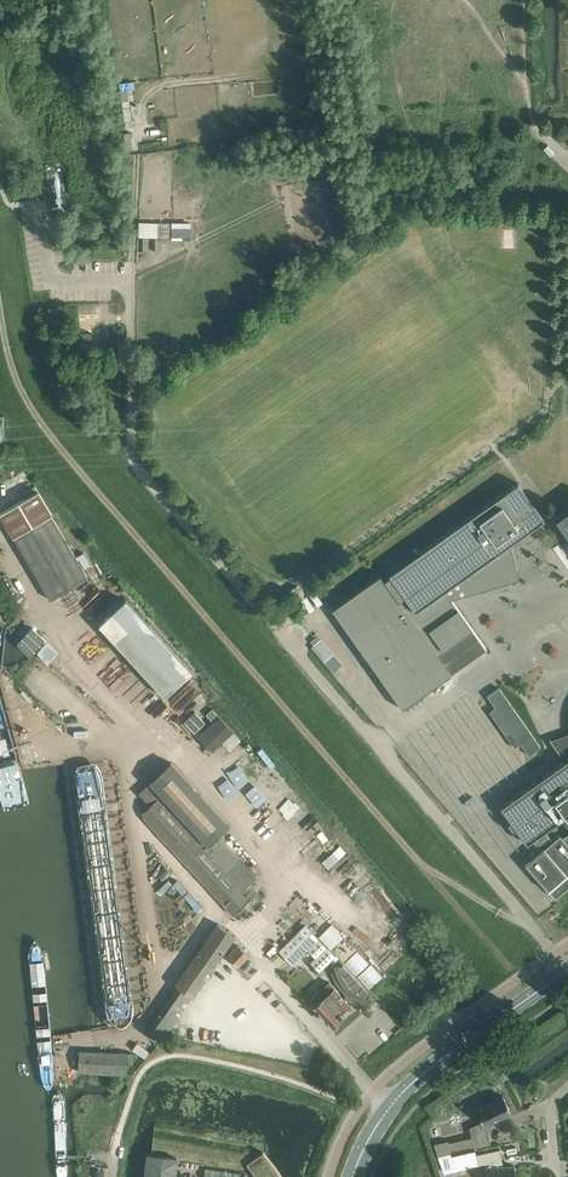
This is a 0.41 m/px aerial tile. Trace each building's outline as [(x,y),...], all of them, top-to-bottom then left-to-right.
[(166,118),(159,119),(160,128),(167,127),(166,118)] [(65,182),(52,184),(53,191),(66,189),(65,182)] [(79,333),(79,350),(92,350),(92,333),(79,333)] [(381,575),(332,609),(402,709),(450,675),(486,650),(472,629),(451,599),(519,578),(508,542),(542,519),(543,518),(531,501),(518,483),(388,574),(389,575),(384,580),(381,575)] [(13,537),(14,537),(50,599),(88,577),(51,514),(52,514),(38,491),(0,513),(0,514),(13,537)] [(555,519),(567,537),(567,510),(555,519)] [(291,590),(298,599),(304,595),(297,585),(291,590)] [(99,624),(165,696),(192,671),(126,599),(99,624)] [(499,687),(488,696),(496,708),(495,709),(490,711),(490,712),(515,747),(517,746),(521,743),(525,748),(529,755),(541,746),(499,687)] [(198,737),(211,751),(233,731),(220,716),(219,717),(212,709),(206,714),(214,722),(198,737)] [(556,746),(564,760),(500,806),(510,820),(507,823),(513,831),(516,829),(527,843),(535,837),(541,848),(526,864),(555,898),(567,887),(567,834),(559,840),(558,838),(554,840),(546,829),(562,818),(567,826),(567,742),(556,746)] [(144,818),(225,906),(233,914),(258,891),(250,882),(257,876),(244,862),(248,859),(229,837),(225,841),(219,834),(229,825),(171,762),(162,770),(138,793),(148,804),(144,818)] [(472,796),(465,801),(469,806),(476,802),(472,796)] [(146,1031),(160,1040),(192,996),(193,996),(235,935),(218,923),(175,984),(177,986),(146,1031)] [(311,962),(311,963),(319,972),(323,967),(335,956),(305,925),(279,950),(292,964),(308,949),(316,957),(311,962)] [(227,956),(238,967),(249,956),(238,945),(227,956)] [(323,993),(321,995),(319,993),(310,1000),(331,1024),(351,1006),(350,1005),(357,999),(369,1004),(370,1000),(368,999),(372,989),(364,985),(357,979),(352,972),(349,963),(338,966),(338,963),(334,964),(335,970),(332,971),(331,971),(343,997),(329,982),(320,990),(323,993)] [(137,1042),(133,1048),(145,1057),(149,1051),(137,1042)] [(78,1071),(127,1073),(127,1064),(133,1064),(133,1053),(121,1052),(79,1051),(79,1059),(78,1071)] [(474,1145),(474,1147),(491,1143),(488,1134),(487,1134),(485,1124),(511,1112),(503,1095),(476,1108),(482,1121),(470,1127),(472,1136),(474,1145)] [(177,1158),(153,1155),(154,1145),(154,1138),(155,1130),(156,1124),(155,1124),(151,1155),(147,1155),(145,1176),(175,1176),(177,1158)] [(451,1150),(474,1145),(472,1136),(449,1142),(449,1140),(434,1143),(438,1156),(452,1153),(451,1150)] [(475,1165),(485,1163),(485,1166),(485,1176),(514,1176),(514,1166),(504,1166),(500,1148),(472,1155),(475,1165)] [(263,1151),(252,1159),(246,1163),(251,1169),(254,1173),(256,1176),(282,1176),(263,1151)] [(471,1151),(440,1159),(444,1171),(475,1165),(471,1151)]
